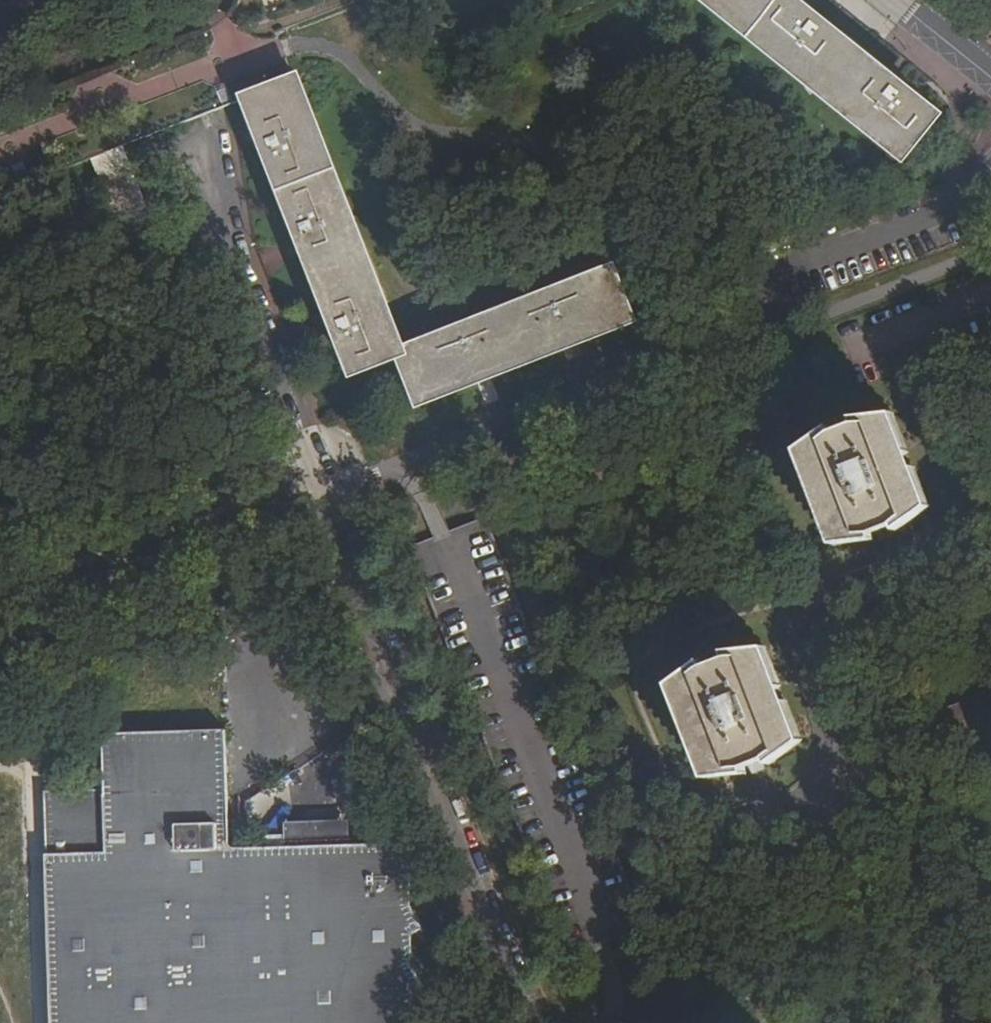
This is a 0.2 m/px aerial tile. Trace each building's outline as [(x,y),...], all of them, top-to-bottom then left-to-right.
[(776,30),(771,36),(803,61),(808,54),(877,110),(873,116),(905,141),(910,134),(920,143),(944,112),(804,0),(739,0),(776,30)] [(219,27),(222,39),(242,34),(239,22),(219,27)] [(320,206),(309,177),(316,174),(300,134),(293,137),(278,97),(232,114),(336,383),(381,366),(374,348),(381,345),(366,307),(359,310),(333,244),(341,241),(327,203),(320,206)] [(132,209),(111,155),(82,166),(103,220),(132,209)] [(523,363),(573,344),(569,335),(598,325),(583,283),(397,354),(386,358),(388,363),(403,400),(419,395),(422,403),(469,385),(465,376),(521,355),(523,363)] [(893,427),(886,430),(880,415),(854,416),(856,424),(835,432),(832,424),(808,443),(814,459),(808,461),(834,528),(840,525),(847,542),(877,539),(873,531),(896,523),(899,531),(920,514),(913,497),(920,495),(893,427)] [(701,765),(708,763),(714,779),(743,774),(741,769),(762,760),(765,766),(786,752),(779,733),(786,730),(761,666),(753,669),(747,651),(721,654),(722,661),(703,669),(699,663),(675,680),(681,697),(675,699),(701,765)] [(982,764),(990,760),(990,727),(971,736),(982,764)] [(50,858),(56,1022),(415,1022),(414,997),(426,987),(414,968),(414,934),(426,924),(414,905),(413,864),(412,858),(408,853),(403,848),(398,847),(392,846),(352,847),(287,850),(239,852),(237,847),(233,734),(113,738),(115,855),(50,858)] [(286,824),(287,850),(352,847),(352,823),(286,824)]
